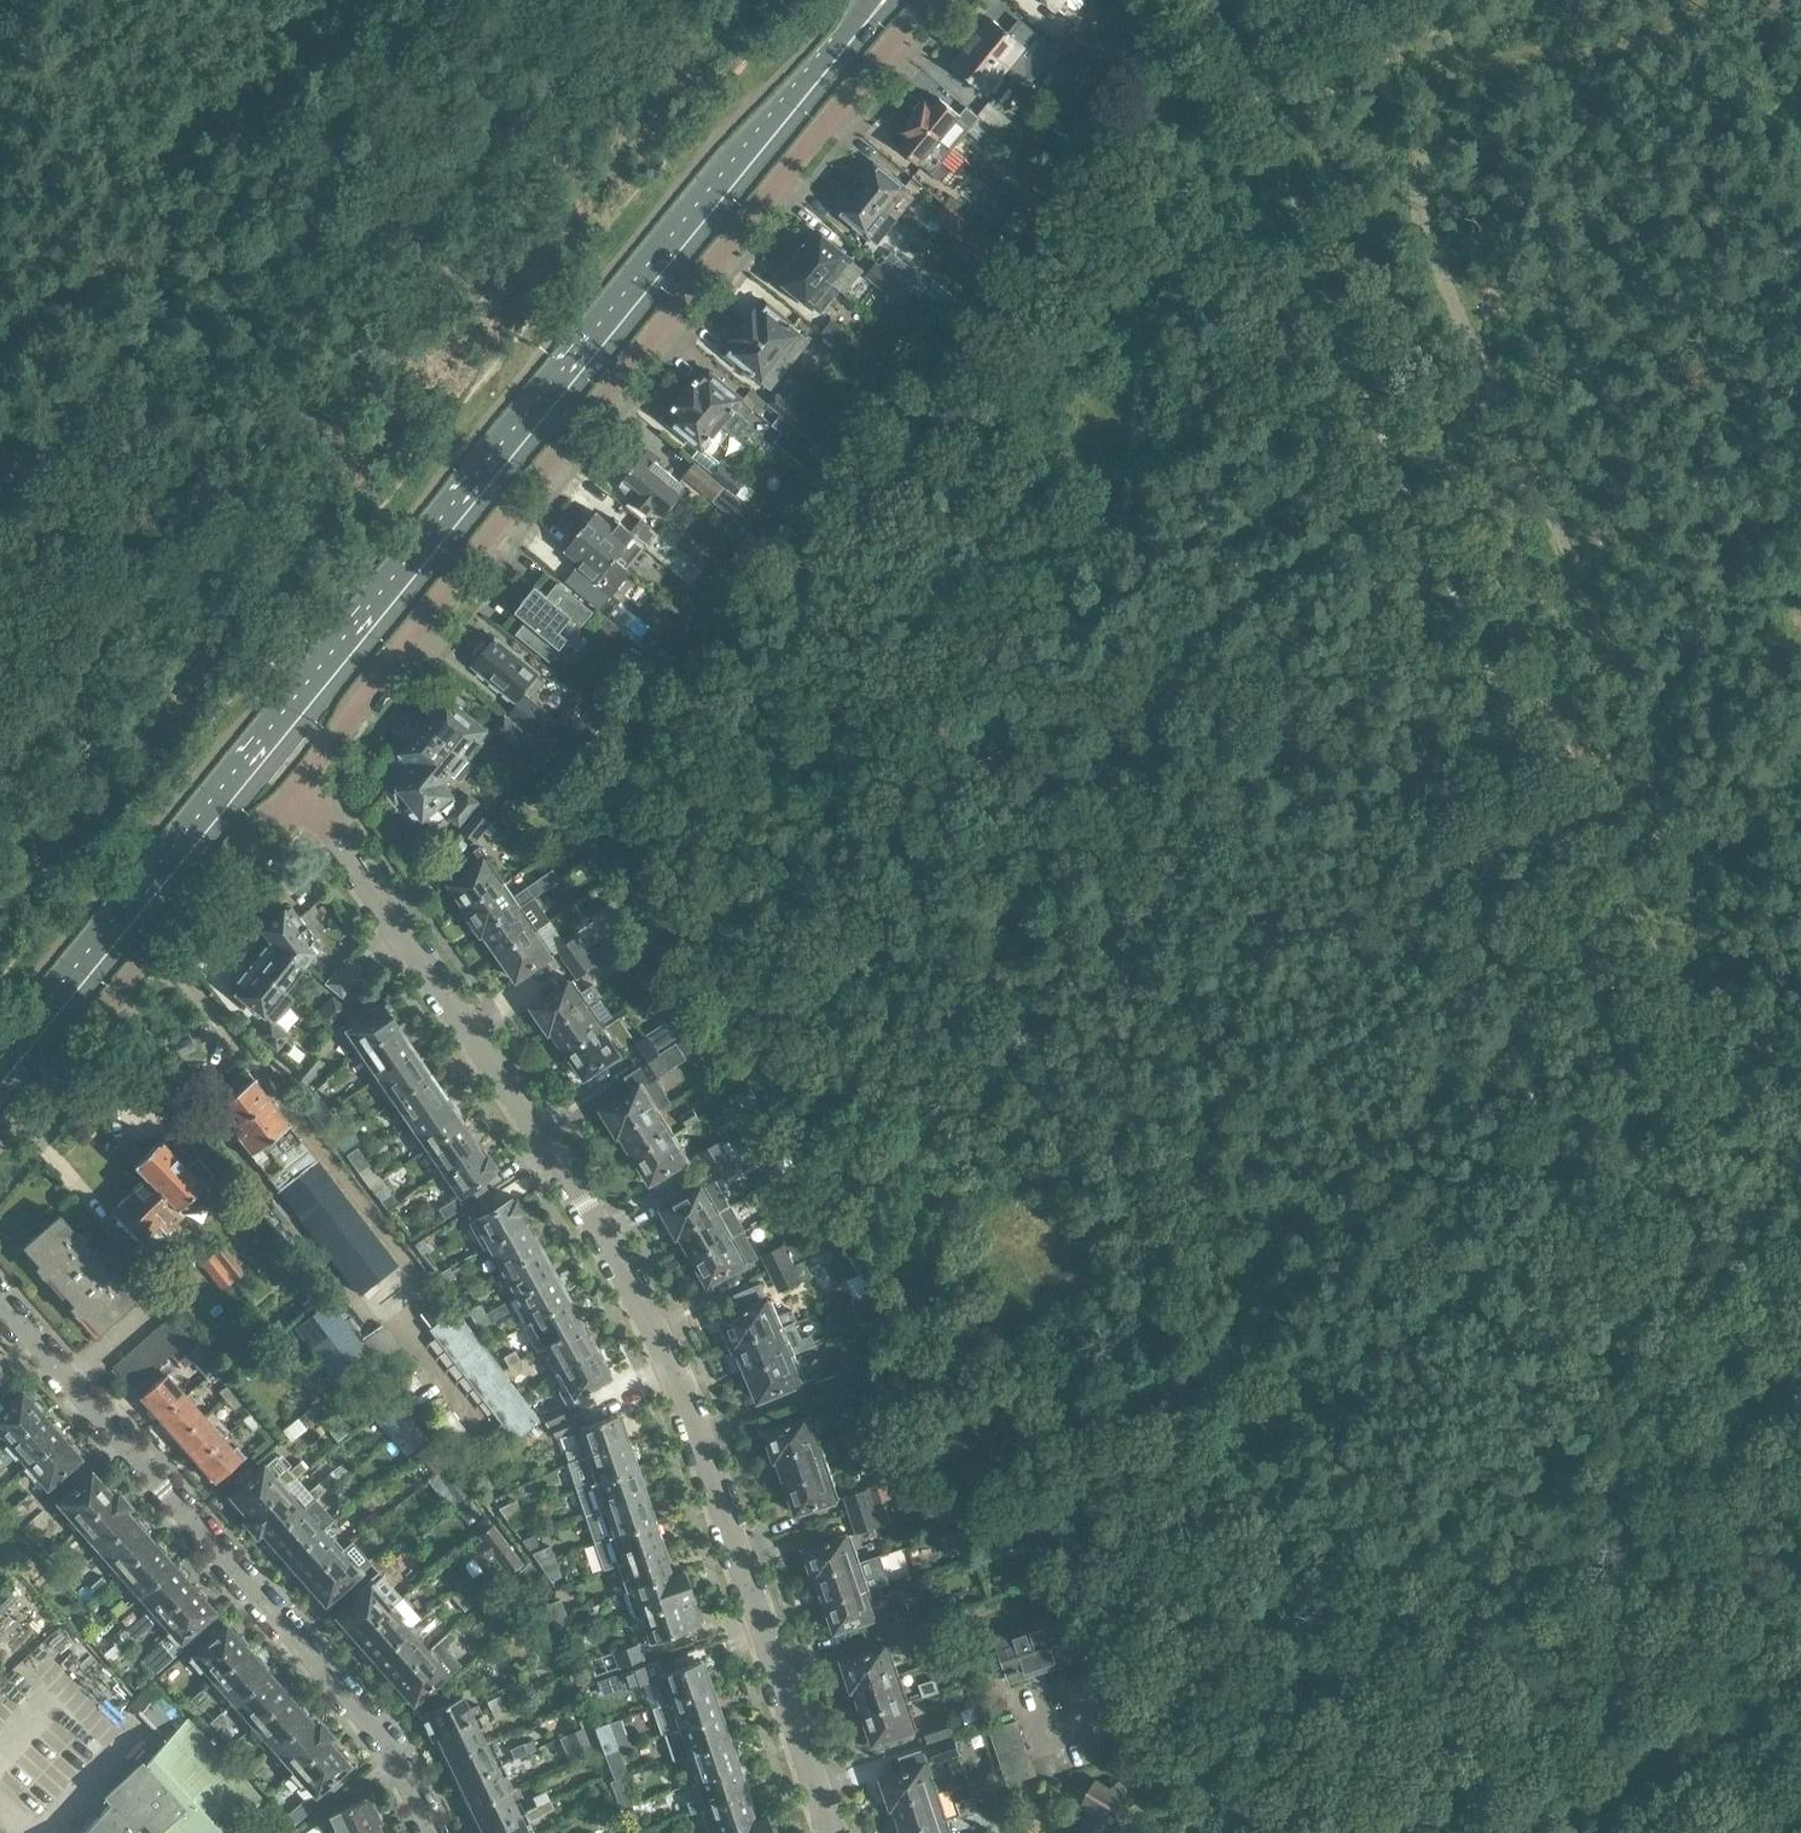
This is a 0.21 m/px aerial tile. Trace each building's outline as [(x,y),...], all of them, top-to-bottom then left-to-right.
[(1057,9),(1064,0),(1045,0),(1057,9)] [(1097,12),(1105,2),(1102,0),(1086,0),(1084,2),(1097,12)] [(1105,2),(1097,12),(1110,23),(1118,13),(1105,2)] [(1044,63),(1039,59),(991,18),(988,22),(984,22),(979,28),(980,32),(972,42),(1014,75),(1021,81),(1027,73),(1032,78),(1044,63)] [(1069,33),(1061,43),(1082,60),(1090,49),(1069,33)] [(1014,75),(972,42),(964,52),(959,52),(954,58),(955,63),(952,65),(987,94),(994,99),(1014,75)] [(926,100),(913,115),(953,149),(969,128),(958,119),(960,116),(939,98),(933,106),(926,100)] [(978,118),(1011,144),(1018,150),(1024,132),(989,105),(978,118)] [(932,173),(953,149),(913,115),(892,140),(932,173)] [(1053,151),(1041,166),(1059,182),(1072,167),(1053,151)] [(1022,174),(1048,196),(1059,182),(1033,161),(1022,174)] [(897,221),(903,213),(916,199),(907,191),(908,191),(874,163),(872,166),(867,167),(863,173),(863,176),(855,186),(897,221)] [(879,243),(897,221),(855,186),(846,197),(842,197),(837,203),(838,207),(836,210),(870,238),(871,237),(879,243)] [(970,224),(970,223),(946,203),(935,216),(960,236),(970,224)] [(910,240),(918,230),(908,221),(899,231),(910,240)] [(960,236),(958,238),(969,247),(981,232),(970,224),(960,236)] [(934,242),(918,230),(910,240),(925,252),(934,242)] [(807,244),(797,256),(840,290),(840,289),(845,293),(863,270),(851,260),(852,260),(817,231),(814,235),(810,236),(806,241),(807,244)] [(947,319),(961,302),(934,280),(931,284),(892,251),(881,264),(947,319)] [(780,277),(779,278),(779,279),(814,307),(814,306),(821,312),(840,290),(797,256),(789,266),(785,266),(780,273),(780,277)] [(905,285),(877,262),(866,275),(895,298),(905,285)] [(746,324),(742,324),(791,364),(809,341),(793,327),(794,326),(764,302),(754,315),(750,314),(745,320),(746,324)] [(831,321),(822,333),(843,350),(852,339),(831,321)] [(791,364),(742,324),(742,329),(738,329),(733,335),(735,339),(725,352),(754,375),(755,374),(771,388),(791,364)] [(684,393),(723,425),(740,439),(751,425),(743,420),(753,409),(707,372),(699,382),(696,379),(684,393)] [(723,425),(684,393),(672,409),(675,411),(667,421),(702,450),(723,425)] [(788,421),(797,410),(778,393),(769,405),(782,416),(788,421)] [(819,477),(834,458),(788,421),(782,416),(774,426),(783,433),(776,442),(819,477)] [(623,482),(620,486),(628,498),(649,515),(654,508),(665,517),(688,489),(655,463),(658,459),(648,450),(622,482),(623,482)] [(748,481),(722,460),(711,473),(737,494),(748,481)] [(695,464),(684,477),(743,525),(737,532),(749,543),(766,523),(695,464)] [(803,496),(789,484),(777,499),(792,511),(803,496)] [(635,535),(632,533),(616,520),(611,525),(596,513),(581,532),(627,569),(629,571),(660,534),(645,522),(635,535)] [(627,569),(581,532),(565,551),(580,563),(575,569),(595,585),(603,591),(611,589),(627,569)] [(690,583),(702,568),(675,546),(663,561),(690,583)] [(559,583),(548,596),(537,587),(524,603),(517,612),(527,621),(517,634),(551,662),(569,640),(571,641),(595,612),(559,583)] [(630,634),(620,646),(654,675),(664,663),(630,634)] [(479,658),(473,666),(516,701),(526,690),(534,696),(547,681),(538,674),(539,673),(496,638),(490,645),(486,642),(476,655),(479,658)] [(565,790),(609,735),(619,723),(580,692),(572,702),(576,705),(561,723),(526,694),(509,715),(536,738),(565,790)] [(435,710),(424,723),(465,756),(486,730),(450,700),(448,702),(447,701),(438,712),(435,710)] [(505,716),(494,728),(516,746),(526,734),(505,716)] [(405,752),(412,759),(442,784),(451,773),(460,780),(474,764),(465,756),(424,723),(413,737),(416,739),(405,752)] [(544,757),(538,745),(532,748),(538,760),(544,757)] [(456,801),(442,784),(412,759),(405,752),(395,764),(403,770),(400,774),(402,775),(389,791),(397,801),(405,794),(425,818),(437,808),(441,813),(456,801)] [(471,793),(460,804),(470,813),(480,801),(471,793)] [(460,804),(449,817),(459,826),(470,813),(460,804)] [(478,810),(462,831),(475,842),(492,822),(478,810)] [(451,884),(468,908),(469,910),(506,883),(482,847),(449,869),(457,880),(451,884)] [(483,935),(486,933),(485,931),(561,879),(552,867),(528,885),(514,895),(506,883),(469,910),(468,908),(465,910),(483,935)] [(485,931),(486,933),(488,936),(487,939),(492,946),(494,946),(501,956),(551,921),(548,919),(544,911),(531,920),(523,907),(537,898),(561,879),(485,931)] [(558,950),(559,952),(568,965),(590,950),(589,948),(636,915),(621,894),(593,913),(596,918),(575,932),(578,936),(566,944),(558,950)] [(262,929),(272,942),(303,966),(316,949),(309,942),(315,937),(306,926),(304,927),(290,908),(277,918),(273,918),(268,922),(268,925),(262,929)] [(639,920),(592,952),(590,950),(568,965),(578,979),(597,965),(601,970),(650,936),(639,920)] [(518,980),(559,952),(558,950),(566,944),(551,921),(501,956),(508,965),(507,968),(512,975),(515,975),(518,980)] [(250,964),(283,990),(284,990),(303,966),(272,942),(262,954),(258,954),(250,964)] [(337,968),(325,983),(342,997),(364,971),(347,957),(349,959),(340,970),(337,968)] [(291,995),(284,990),(283,990),(250,964),(242,974),(242,978),(232,990),(263,1016),(269,1021),(291,995)] [(551,1033),(554,1031),(591,1005),(603,996),(595,985),(583,994),(573,980),(533,1008),(551,1033)] [(316,1017),(332,1029),(347,1009),(332,997),(316,1017)] [(400,1027),(398,1025),(389,1011),(392,1009),(385,998),(350,1021),(339,1029),(347,1041),(350,1039),(360,1055),(400,1027)] [(609,1009),(616,1019),(628,1011),(621,1001),(609,1009)] [(591,1005),(554,1031),(556,1034),(555,1038),(560,1044),(562,1044),(568,1052),(606,1026),(591,1005)] [(693,1006),(650,1034),(659,1048),(702,1020),(693,1006)] [(650,1034),(635,1043),(618,1019),(606,1027),(606,1026),(568,1052),(576,1064),(575,1067),(580,1073),(583,1073),(586,1078),(628,1049),(639,1066),(662,1051),(659,1048),(650,1034)] [(275,1052),(278,1048),(287,1037),(269,1021),(256,1036),(275,1052)] [(372,1066),(379,1076),(413,1053),(406,1042),(409,1041),(400,1027),(360,1055),(369,1068),(372,1066)] [(663,1054),(662,1051),(639,1066),(650,1082),(688,1058),(679,1044),(663,1054)] [(278,1048),(275,1052),(268,1061),(289,1087),(303,1068),(278,1048)] [(314,1053),(303,1068),(289,1087),(297,1099),(326,1063),(314,1053)] [(381,1085),(391,1100),(392,1102),(432,1075),(423,1062),(420,1064),(413,1053),(379,1076),(383,1083),(381,1085)] [(227,1122),(245,1145),(282,1115),(246,1068),(227,1082),(236,1093),(216,1108),(227,1122)] [(441,1088),(432,1075),(392,1102),(402,1116),(405,1114),(412,1124),(446,1101),(438,1090),(441,1088)] [(622,1134),(660,1110),(645,1085),(604,1110),(619,1135),(622,1134)] [(320,1117),(330,1110),(322,1099),(312,1105),(320,1117)] [(452,1111),(446,1101),(412,1124),(416,1131),(413,1132),(425,1150),(464,1122),(455,1109),(452,1111)] [(701,1117),(695,1106),(681,1115),(687,1126),(701,1117)] [(330,1110),(320,1117),(326,1127),(337,1120),(330,1110)] [(630,1146),(636,1157),(674,1133),(660,1110),(622,1134),(623,1136),(622,1139),(626,1146),(630,1146)] [(282,1115),(245,1145),(359,1293),(397,1264),(282,1115)] [(429,1151),(443,1171),(478,1148),(470,1137),(473,1135),(464,1122),(425,1150),(427,1153),(429,1151)] [(352,1126),(336,1137),(344,1150),(360,1139),(352,1126)] [(690,1159),(674,1133),(636,1157),(643,1169),(642,1172),(647,1180),(650,1180),(652,1183),(690,1159)] [(133,1165),(145,1177),(177,1210),(178,1209),(214,1173),(198,1156),(187,1166),(160,1139),(133,1165)] [(721,1140),(699,1153),(707,1168),(736,1151),(729,1139),(723,1143),(721,1140)] [(736,1151),(707,1168),(711,1174),(715,1181),(716,1180),(752,1159),(744,1146),(736,1151)] [(353,1163),(364,1156),(357,1147),(347,1154),(353,1163)] [(467,1208),(490,1194),(482,1181),(494,1172),(493,1171),(497,1168),(488,1156),(485,1158),(478,1148),(443,1171),(448,1178),(446,1180),(457,1196),(438,1208),(444,1218),(465,1205),(467,1208)] [(364,1156),(353,1163),(359,1173),(370,1165),(364,1156)] [(804,1185),(812,1180),(803,1165),(800,1167),(782,1177),(794,1198),(807,1190),(804,1185)] [(731,1206),(716,1180),(715,1181),(711,1174),(688,1187),(693,1194),(664,1210),(679,1236),(681,1235),(731,1206)] [(386,1175),(370,1186),(388,1210),(400,1201),(392,1191),(395,1188),(386,1175)] [(185,1216),(178,1209),(177,1210),(145,1177),(110,1212),(142,1245),(160,1227),(167,1233),(185,1216)] [(498,1207),(490,1194),(467,1208),(468,1210),(462,1213),(468,1224),(470,1222),(478,1235),(482,1233),(489,1246),(525,1227),(519,1216),(523,1214),(516,1200),(512,1202),(511,1200),(498,1207)] [(689,1249),(694,1258),(734,1235),(744,1229),(731,1206),(681,1235),(683,1239),(682,1242),(686,1249),(689,1249)] [(22,1247),(99,1334),(136,1302),(60,1214),(22,1247)] [(499,1274),(542,1250),(534,1235),(531,1237),(525,1227),(489,1246),(494,1254),(490,1256),(499,1274)] [(744,1229),(734,1235),(694,1258),(701,1270),(699,1272),(704,1280),(707,1280),(707,1281),(709,1285),(749,1263),(759,1257),(744,1229)] [(770,1273),(794,1261),(813,1252),(805,1234),(761,1255),(770,1273)] [(224,1244),(213,1253),(234,1279),(245,1271),(224,1244)] [(553,1277),(552,1275),(547,1265),(550,1264),(542,1250),(499,1274),(508,1290),(512,1287),(517,1296),(553,1277)] [(213,1253),(203,1260),(224,1287),(234,1279),(213,1253)] [(794,1261),(770,1273),(780,1293),(812,1278),(805,1263),(797,1267),(794,1261)] [(450,1267),(438,1274),(444,1283),(455,1277),(450,1267)] [(570,1300),(569,1299),(562,1286),(559,1287),(553,1277),(517,1296),(522,1304),(518,1306),(526,1322),(522,1324),(523,1326),(570,1300)] [(762,1285),(737,1295),(743,1311),(723,1319),(734,1348),(738,1347),(785,1327),(798,1321),(793,1310),(780,1316),(773,1299),(768,1301),(762,1285)] [(886,1314),(875,1288),(864,1293),(874,1318),(886,1314)] [(581,1326),(580,1325),(575,1316),(578,1314),(570,1300),(523,1326),(536,1350),(544,1345),(545,1346),(581,1326)] [(474,1318),(485,1312),(481,1303),(470,1309),(474,1318)] [(542,1420),(458,1310),(432,1330),(516,1440),(542,1420)] [(490,1321),(485,1312),(474,1318),(479,1327),(490,1321)] [(172,1315),(114,1366),(133,1388),(191,1337),(172,1315)] [(364,1384),(383,1369),(344,1319),(325,1334),(364,1384)] [(414,1366),(382,1323),(362,1338),(394,1380),(414,1366)] [(598,1349),(597,1348),(590,1335),(587,1337),(581,1326),(545,1346),(550,1355),(546,1357),(555,1373),(598,1349)] [(791,1343),(785,1327),(738,1347),(739,1351),(737,1354),(741,1362),(744,1363),(747,1371),(794,1352),(827,1339),(823,1330),(791,1343)] [(183,1368),(204,1351),(192,1338),(172,1356),(183,1368)] [(505,1355),(510,1365),(522,1359),(516,1349),(505,1355)] [(588,1389),(609,1377),(603,1366),(607,1365),(598,1349),(555,1373),(564,1389),(560,1391),(572,1412),(594,1400),(591,1393),(588,1389)] [(806,1382),(794,1352),(747,1371),(752,1384),(750,1387),(753,1395),(757,1396),(759,1401),(806,1382)] [(527,1369),(522,1359),(510,1365),(516,1375),(527,1369)] [(931,1360),(922,1362),(913,1364),(915,1374),(933,1370),(931,1360)] [(856,1367),(816,1382),(821,1396),(847,1387),(861,1382),(856,1367)] [(10,1385),(0,1373),(0,1394),(10,1385)] [(158,1417),(160,1419),(186,1395),(167,1374),(140,1396),(150,1408),(149,1410),(156,1417),(158,1417)] [(230,1382),(228,1384),(227,1383),(219,1389),(226,1398),(236,1389),(230,1382)] [(226,1398),(227,1399),(235,1408),(242,1402),(236,1393),(238,1391),(236,1389),(226,1398)] [(0,1410),(0,1433),(8,1443),(41,1414),(41,1413),(43,1409),(36,1402),(32,1403),(21,1391),(0,1410)] [(186,1395),(160,1419),(168,1429),(167,1430),(175,1439),(177,1438),(178,1440),(208,1413),(197,1401),(189,1392),(186,1395)] [(402,1427),(414,1418),(399,1399),(388,1407),(402,1427)] [(541,1415),(548,1426),(565,1418),(560,1406),(541,1415)] [(188,1450),(197,1461),(223,1437),(229,1432),(210,1411),(208,1413),(178,1440),(180,1442),(180,1444),(186,1451),(188,1450)] [(261,1425),(250,1412),(242,1419),(252,1431),(261,1425)] [(41,1414),(8,1443),(3,1447),(13,1458),(18,1454),(28,1465),(61,1436),(60,1435),(62,1430),(56,1423),(50,1424),(41,1414)] [(572,1415),(565,1418),(548,1426),(557,1438),(568,1433),(578,1428),(572,1415)] [(569,1461),(587,1454),(625,1441),(622,1430),(624,1427),(621,1418),(618,1417),(617,1415),(578,1428),(568,1433),(573,1447),(565,1449),(569,1461)] [(776,1461),(779,1460),(822,1446),(818,1432),(821,1431),(822,1428),(819,1419),(816,1418),(813,1419),(812,1417),(766,1433),(776,1461)] [(427,1436),(414,1418),(402,1427),(416,1445),(427,1436)] [(69,1446),(61,1436),(28,1465),(23,1470),(32,1480),(37,1476),(48,1487),(81,1459),(78,1456),(80,1451),(75,1444),(69,1446)] [(223,1437),(197,1461),(198,1462),(198,1465),(205,1472),(207,1472),(216,1483),(227,1472),(246,1456),(235,1444),(232,1447),(227,1442),(223,1437)] [(848,1454),(852,1465),(887,1454),(881,1438),(869,1443),(870,1446),(848,1454)] [(596,1480),(634,1467),(631,1458),(634,1454),(630,1445),(626,1444),(625,1441),(587,1454),(569,1461),(578,1488),(596,1480)] [(420,1450),(438,1474),(449,1465),(432,1442),(420,1450)] [(784,1476),(787,1484),(830,1470),(822,1446),(779,1460),(780,1463),(778,1466),(781,1475),(784,1476)] [(277,1456),(264,1467),(232,1495),(233,1497),(231,1503),(237,1509),(243,1509),(249,1516),(282,1487),(283,1488),(296,1477),(307,1468),(301,1461),(290,1471),(287,1467),(277,1456)] [(469,1491),(449,1465),(438,1474),(457,1499),(469,1491)] [(587,1514),(605,1507),(643,1494),(640,1484),(642,1480),(639,1471),(635,1470),(634,1467),(596,1480),(578,1488),(587,1514)] [(841,1500),(830,1470),(787,1484),(792,1497),(790,1499),(792,1508),(795,1509),(797,1514),(841,1500)] [(76,1531),(80,1527),(112,1498),(103,1488),(105,1483),(99,1475),(94,1477),(92,1475),(59,1503),(70,1515),(65,1519),(76,1531)] [(319,1481),(308,1491),(314,1497),(325,1488),(319,1481)] [(851,1512),(870,1506),(885,1500),(894,1498),(889,1483),(846,1496),(851,1512)] [(282,1487),(249,1516),(251,1518),(246,1521),(258,1534),(262,1530),(268,1537),(301,1508),(283,1488),(282,1487)] [(16,1523),(38,1504),(28,1493),(7,1512),(16,1523)] [(652,1521),(651,1518),(649,1510),(651,1507),(648,1498),(644,1496),(643,1494),(605,1507),(587,1514),(596,1540),(652,1521)] [(100,1548),(132,1520),(125,1512),(129,1508),(117,1495),(113,1499),(112,1498),(80,1527),(90,1537),(86,1541),(95,1552),(100,1548)] [(499,1507),(507,1518),(522,1512),(517,1499),(499,1507)] [(314,1523),(301,1508),(268,1537),(270,1539),(268,1545),(274,1552),(280,1551),(287,1559),(320,1529),(343,1509),(337,1502),(314,1523)] [(872,1512),(870,1506),(851,1512),(858,1534),(892,1523),(887,1507),(872,1512)] [(53,1522),(43,1510),(21,1529),(31,1541),(53,1522)] [(522,1512),(507,1518),(513,1527),(525,1522),(522,1512)] [(480,1526),(483,1531),(494,1523),(490,1518),(480,1526)] [(116,1575),(121,1572),(153,1543),(146,1534),(147,1529),(140,1521),(134,1522),(132,1520),(100,1548),(111,1560),(106,1564),(116,1575)] [(604,1566),(623,1559),(662,1547),(658,1537),(660,1534),(657,1524),(653,1523),(652,1521),(596,1540),(604,1566)] [(495,1554),(496,1556),(511,1545),(494,1523),(483,1531),(480,1534),(483,1539),(476,1544),(476,1552),(480,1559),(488,1559),(495,1554)] [(298,1571),(306,1580),(339,1551),(337,1549),(341,1546),(333,1537),(329,1540),(320,1529),(287,1559),(288,1561),(287,1566),(293,1573),(298,1571)] [(814,1575),(860,1560),(852,1534),(806,1550),(814,1575)] [(340,1553),(339,1551),(306,1580),(307,1582),(305,1587),(312,1594),(318,1593),(326,1603),(371,1563),(367,1559),(352,1542),(340,1553)] [(136,1598),(141,1595),(173,1566),(166,1557),(167,1551),(160,1543),(155,1544),(153,1543),(121,1572),(130,1583),(126,1587),(136,1598)] [(533,1552),(540,1562),(556,1556),(551,1544),(533,1552)] [(1001,1544),(974,1553),(978,1565),(1005,1555),(1001,1544)] [(521,1558),(511,1545),(496,1556),(506,1570),(521,1558)] [(663,1550),(662,1547),(623,1559),(604,1566),(610,1583),(617,1581),(620,1592),(627,1589),(627,1590),(671,1575),(667,1563),(669,1560),(666,1551),(663,1550)] [(379,1549),(367,1559),(371,1563),(374,1567),(385,1557),(379,1549)] [(70,1561),(77,1569),(88,1559),(81,1552),(70,1561)] [(560,1567),(556,1556),(540,1562),(547,1572),(551,1580),(562,1575),(560,1567)] [(823,1593),(826,1601),(870,1587),(866,1577),(877,1574),(871,1556),(860,1560),(814,1575),(815,1578),(818,1577),(820,1581),(818,1583),(820,1592),(823,1593)] [(529,1562),(508,1580),(517,1590),(538,1572),(529,1562)] [(351,1638),(356,1637),(401,1598),(386,1581),(398,1572),(390,1563),(379,1572),(357,1591),(361,1596),(338,1616),(346,1625),(344,1631),(351,1638)] [(161,1618),(193,1589),(185,1580),(187,1574),(181,1567),(176,1568),(173,1566),(141,1595),(151,1606),(147,1610),(157,1621),(161,1618)] [(684,1571),(671,1575),(627,1590),(636,1617),(689,1600),(693,1598),(684,1571)] [(91,1584),(98,1592),(108,1582),(102,1575),(91,1584)] [(468,1599),(460,1589),(454,1594),(467,1610),(495,1584),(490,1579),(468,1599)] [(881,1583),(870,1587),(826,1601),(831,1615),(829,1617),(832,1626),(835,1627),(837,1632),(880,1617),(880,1616),(885,1614),(890,1628),(913,1620),(903,1588),(884,1594),(881,1583)] [(195,1591),(193,1589),(161,1618),(171,1629),(166,1633),(178,1646),(215,1612),(206,1603),(208,1597),(201,1590),(195,1591)] [(110,1607),(117,1615),(128,1605),(121,1598),(110,1607)] [(369,1660),(375,1659),(407,1629),(411,1625),(419,1618),(401,1598),(356,1637),(365,1647),(363,1652),(369,1660)] [(541,1606),(546,1618),(565,1609),(561,1598),(541,1606)] [(693,1610),(689,1600),(636,1617),(645,1643),(651,1641),(651,1642),(698,1626),(697,1624),(700,1621),(696,1611),(693,1610)] [(419,1618),(411,1625),(420,1636),(422,1638),(441,1621),(438,1617),(437,1616),(431,1610),(430,1608),(419,1618)] [(565,1609),(546,1618),(549,1627),(569,1620),(565,1609)] [(1070,1614),(997,1638),(1011,1680),(1022,1676),(1025,1683),(1046,1676),(1043,1669),(1084,1655),(1070,1614)] [(915,1619),(913,1620),(890,1628),(895,1645),(920,1636),(915,1619)] [(407,1629),(375,1659),(383,1668),(381,1673),(388,1681),(393,1679),(394,1680),(425,1651),(416,1640),(420,1636),(411,1625),(407,1629)] [(199,1670),(204,1666),(215,1679),(248,1650),(247,1649),(248,1643),(241,1636),(236,1637),(227,1627),(208,1643),(190,1659),(199,1670)] [(194,1646),(198,1652),(208,1643),(219,1633),(214,1628),(196,1643),(193,1646),(194,1646)] [(430,1647),(425,1651),(394,1680),(402,1689),(400,1694),(407,1702),(412,1701),(413,1702),(445,1675),(447,1677),(461,1665),(446,1647),(456,1638),(450,1630),(430,1647)] [(113,1642),(122,1652),(130,1646),(121,1635),(113,1642)] [(612,1651),(617,1666),(642,1658),(638,1643),(612,1651)] [(155,1672),(172,1657),(161,1645),(144,1660),(155,1672)] [(844,1661),(852,1686),(898,1671),(890,1646),(844,1661)] [(256,1660),(248,1650),(215,1679),(211,1683),(221,1693),(225,1690),(235,1701),(267,1672),(266,1671),(268,1666),(262,1659),(256,1660)] [(658,1704),(670,1700),(709,1687),(706,1676),(708,1673),(705,1665),(701,1664),(700,1661),(662,1673),(658,1661),(645,1665),(650,1680),(658,1704)] [(626,1688),(650,1680),(645,1665),(621,1673),(626,1688)] [(861,1704),(865,1713),(908,1699),(898,1671),(852,1686),(853,1690),(857,1689),(858,1693),(856,1695),(859,1703),(861,1704)] [(240,1715),(244,1712),(255,1724),(287,1695),(286,1694),(288,1689),(281,1681),(276,1682),(267,1672),(235,1701),(230,1705),(240,1715)] [(938,1678),(922,1683),(926,1695),(942,1690),(938,1678)] [(514,1682),(499,1690),(501,1694),(488,1701),(492,1709),(505,1703),(520,1696),(514,1682)] [(710,1689),(709,1687),(670,1700),(658,1704),(654,1706),(663,1734),(665,1733),(680,1729),(679,1727),(718,1714),(714,1703),(717,1700),(713,1690),(710,1689)] [(185,1705),(191,1713),(209,1697),(203,1690),(185,1705)] [(287,1695),(255,1724),(251,1727),(260,1738),(265,1734),(275,1746),(307,1718),(306,1717),(308,1711),(302,1704),(297,1705),(287,1695)] [(479,1716),(483,1714),(477,1701),(466,1706),(461,1695),(421,1714),(433,1738),(479,1716)] [(918,1729),(908,1699),(865,1713),(869,1727),(867,1730),(870,1737),(873,1738),(875,1743),(918,1729)] [(509,1712),(505,1703),(492,1709),(496,1718),(509,1712)] [(228,1719),(222,1712),(211,1722),(218,1729),(228,1719)] [(718,1714),(679,1727),(680,1729),(665,1733),(674,1760),(689,1755),(728,1743),(723,1730),(725,1727),(722,1717),(719,1716),(718,1714)] [(140,1762),(104,1794),(110,1800),(136,1828),(143,1822),(153,1832),(226,1832),(263,1799),(227,1759),(187,1715),(151,1755),(148,1752),(140,1762)] [(440,1749),(446,1761),(484,1743),(477,1728),(483,1725),(479,1716),(433,1738),(433,1739),(437,1737),(443,1748),(440,1749)] [(929,1742),(954,1734),(948,1717),(923,1725),(929,1742)] [(285,1757),(296,1770),(328,1742),(327,1741),(332,1736),(320,1723),(315,1727),(307,1718),(275,1746),(271,1750),(280,1761),(285,1757)] [(991,1729),(999,1752),(1026,1746),(1018,1720),(991,1729)] [(597,1732),(605,1754),(620,1748),(612,1727),(597,1732)] [(581,1728),(567,1735),(577,1758),(592,1751),(581,1728)] [(249,1742),(242,1735),(231,1744),(238,1752),(249,1742)] [(511,1748),(515,1757),(537,1747),(533,1738),(511,1748)] [(956,1738),(930,1747),(936,1763),(961,1754),(956,1738)] [(328,1742),(296,1770),(292,1774),(302,1785),(306,1781),(316,1793),(349,1764),(347,1762),(348,1757),(342,1750),(336,1751),(328,1742)] [(460,1784),(502,1763),(497,1752),(490,1756),(484,1743),(446,1761),(451,1773),(454,1771),(460,1784)] [(692,1784),(698,1782),(737,1769),(732,1756),(735,1753),(731,1744),(728,1743),(689,1755),(694,1770),(688,1772),(692,1784)] [(1026,1746),(999,1752),(1009,1783),(1036,1774),(1026,1746)] [(605,1754),(614,1779),(630,1774),(620,1748),(605,1754)] [(269,1765),(262,1758),(251,1767),(258,1774),(269,1765)] [(463,1796),(469,1809),(507,1791),(500,1776),(506,1773),(502,1763),(460,1784),(465,1795),(463,1796)] [(883,1779),(892,1805),(938,1789),(929,1764),(883,1779)] [(737,1769),(698,1782),(702,1797),(687,1802),(691,1812),(706,1807),(744,1794),(741,1783),(743,1779),(740,1771),(737,1769)] [(639,1799),(630,1774),(614,1779),(610,1780),(620,1806),(639,1799)] [(1085,1800),(1084,1801),(1084,1802),(1084,1803),(1085,1804),(1085,1805),(1086,1805),(1093,1810),(1089,1820),(1086,1818),(1084,1825),(1081,1832),(1105,1832),(1116,1813),(1118,1814),(1123,1805),(1122,1804),(1126,1798),(1124,1797),(1127,1787),(1118,1782),(1111,1789),(1097,1780),(1085,1800)] [(898,1820),(901,1821),(904,1831),(947,1817),(938,1789),(892,1805),(893,1807),(896,1806),(897,1810),(895,1812),(898,1820)] [(482,1831),(525,1811),(520,1800),(513,1803),(507,1791),(469,1809),(475,1821),(477,1820),(482,1831)] [(533,1797),(537,1805),(550,1798),(547,1791),(533,1797)] [(754,1821),(750,1809),(752,1806),(749,1797),(745,1796),(744,1794),(706,1807),(711,1823),(706,1825),(709,1832),(717,1832),(754,1821)] [(377,1823),(381,1821),(369,1796),(330,1815),(320,1825),(324,1832),(356,1832),(377,1823)] [(976,1797),(959,1802),(963,1814),(980,1809),(976,1797)] [(550,1798),(537,1805),(541,1814),(555,1807),(550,1798)] [(136,1828),(110,1800),(81,1832),(140,1832),(136,1828)] [(634,1805),(622,1809),(627,1822),(639,1818),(634,1805)] [(482,1831),(483,1832),(535,1832),(525,1811),(482,1831)] [(775,1829),(770,1827),(766,1817),(754,1821),(717,1832),(776,1832),(775,1829)] [(947,1817),(904,1831),(905,1832),(952,1832),(947,1817)] [(377,1823),(356,1832),(382,1832),(377,1823)]
